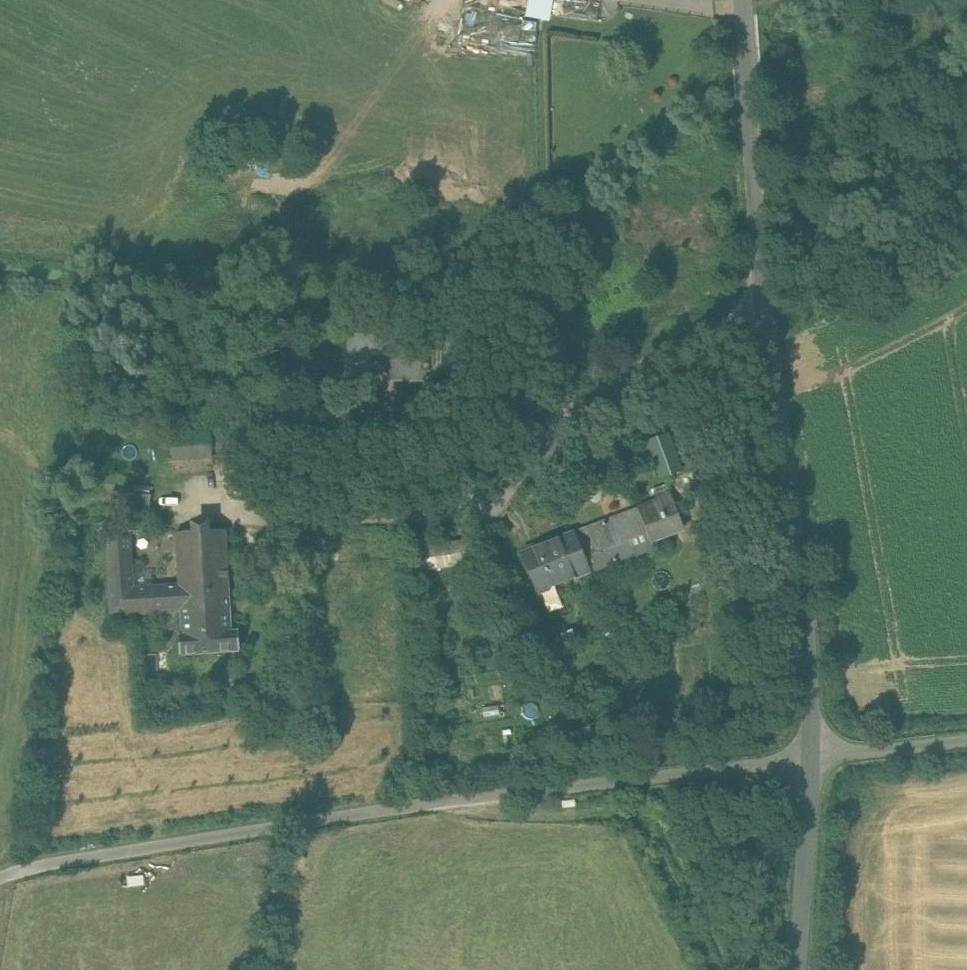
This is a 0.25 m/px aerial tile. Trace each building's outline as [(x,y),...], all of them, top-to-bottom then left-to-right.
[(506,328),(488,339),(494,348),(512,338),(506,328)] [(210,429),(170,433),(173,460),(213,457),(210,429)] [(641,508),(574,534),(583,554),(583,556),(648,531),(651,540),(683,528),(669,493),(656,498),(658,503),(641,510),(641,508)] [(226,530),(176,533),(180,585),(133,588),(130,536),(107,537),(112,615),(181,611),(181,616),(231,614),(226,530)] [(574,534),(523,554),(537,588),(586,568),(580,555),(583,554),(574,534)] [(231,614),(181,616),(183,635),(180,635),(181,654),(241,650),(239,630),(232,631),(231,614)]
